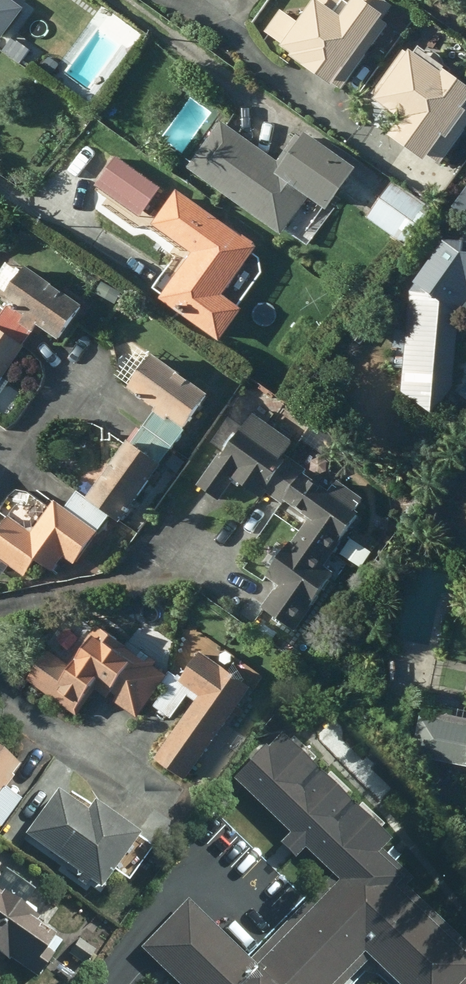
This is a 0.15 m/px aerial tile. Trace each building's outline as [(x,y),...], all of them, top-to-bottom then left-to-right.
[(25,12),(8,0),(0,0),(0,47),(25,12)] [(337,0),(321,0),(300,29),(281,16),(259,47),(332,99),(381,32),(337,0)] [(35,54),(13,38),(2,54),(24,69),(35,54)] [(410,50),(368,107),(400,131),(388,146),(425,173),(465,118),(465,91),(410,50)] [(188,166),(282,236),(308,199),(332,215),(351,186),(292,144),(277,164),(222,122),(188,166)] [(159,189),(115,159),(93,191),(137,220),(159,189)] [(170,180),(141,221),(179,248),(147,292),(210,337),(231,308),(214,296),(254,241),(170,180)] [(400,403),(426,428),(451,391),(453,317),(465,307),(465,257),(440,254),(407,302),(400,403)] [(23,353),(39,332),(54,342),(81,307),(13,256),(0,274),(0,336),(23,353)] [(0,336),(0,384),(23,353),(0,336)] [(156,413),(129,452),(157,472),(207,400),(149,360),(141,372),(124,361),(110,382),(156,413)] [(258,495),(266,484),(296,439),(250,407),(196,483),(219,499),(234,478),(258,495)] [(304,511),(294,526),(342,559),(383,501),(296,439),(266,484),(304,511)] [(76,494),(63,513),(84,561),(110,579),(138,539),(120,526),(157,472),(129,452),(115,443),(90,479),(99,485),(87,502),(76,494)] [(84,561),(63,513),(25,486),(0,522),(0,559),(27,578),(35,567),(50,577),(61,561),(76,572),(84,561)] [(289,633),(342,559),(294,526),(261,571),(275,581),(255,609),(289,633)] [(78,712),(92,692),(127,716),(157,671),(90,626),(68,657),(42,639),(25,663),(54,683),(48,692),(78,712)] [(198,691),(150,756),(182,779),(249,689),(197,651),(178,676),(198,691)] [(420,721),(412,762),(465,774),(465,731),(420,721)] [(358,962),(380,983),(465,983),(465,954),(402,891),(408,885),(376,852),(389,839),(277,729),(228,778),(328,877),(248,958),(187,898),(136,950),(170,983),(336,983),(358,962)] [(22,800),(3,786),(17,767),(0,754),(0,830),(22,800)] [(57,795),(22,841),(101,901),(145,843),(98,808),(89,820),(57,795)] [(33,981),(58,944),(28,923),(38,908),(26,899),(34,887),(2,866),(0,869),(0,959),(33,981)]
